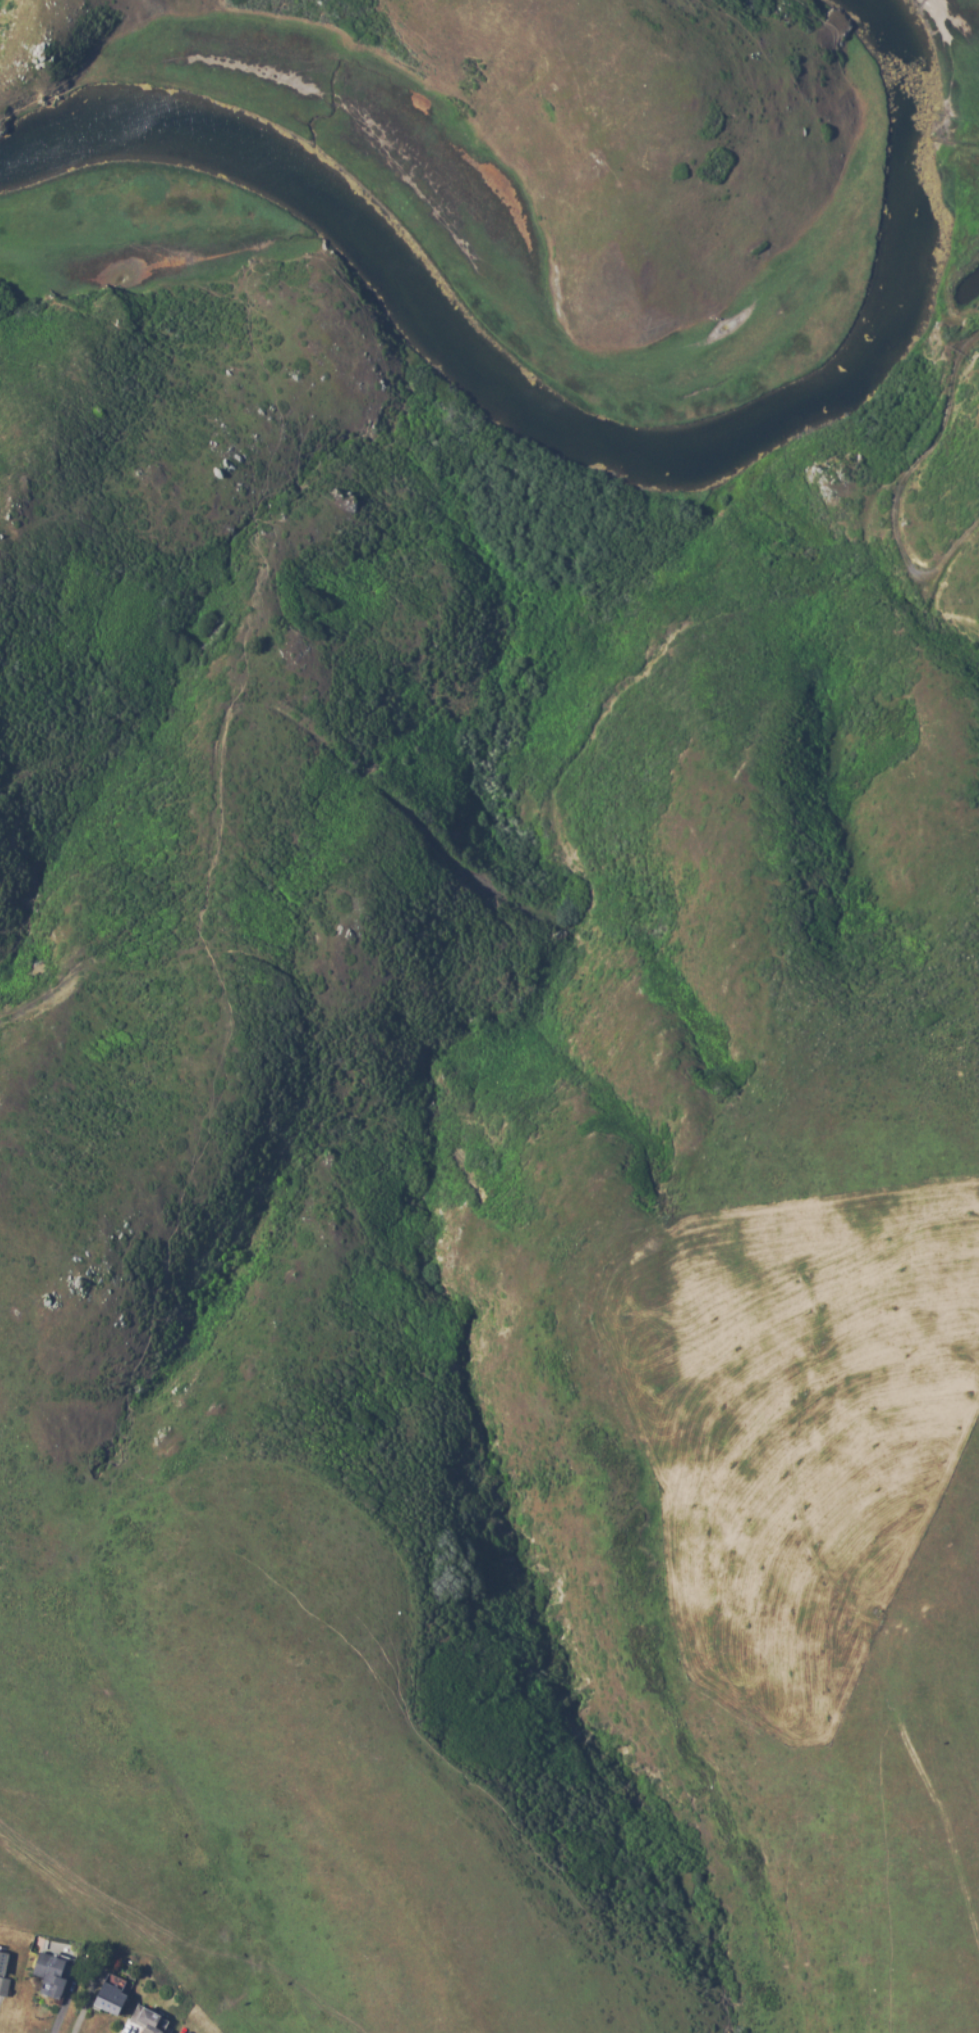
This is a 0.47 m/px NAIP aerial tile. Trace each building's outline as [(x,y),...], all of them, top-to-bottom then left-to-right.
[(9,1978),(5,1978),(10,1953),(0,1951),(0,1996),(6,1997),(9,1978)] [(38,1992),(63,2000),(69,1980),(63,1978),(68,1960),(41,1952),(34,1975),(42,1978),(38,1992)] [(96,2007),(125,2016),(132,1993),(104,1984),(96,2007)] [(171,2032),(161,2027),(166,2017),(138,2003),(129,2021),(144,2029),(141,2032),(171,2032)]
